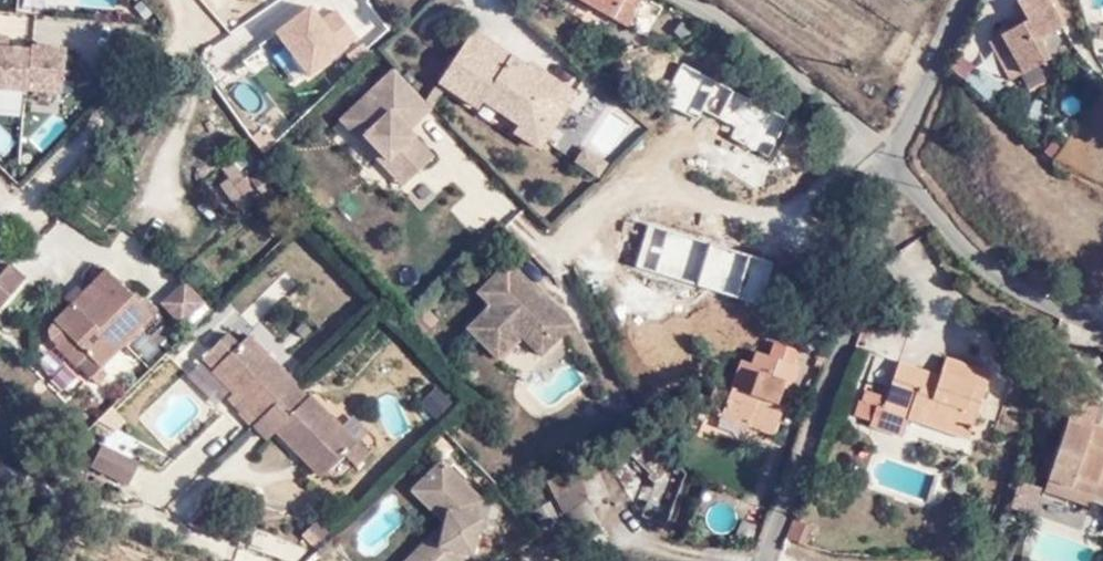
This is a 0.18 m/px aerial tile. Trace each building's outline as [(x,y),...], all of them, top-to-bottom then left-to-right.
[(309,83),(370,35),(343,0),(321,0),(273,37),(309,83)] [(622,25),(626,28),(639,0),(573,0),(622,25)] [(1048,0),(1017,0),(1031,32),(1058,21),(1048,0)] [(481,31),(446,80),(484,108),(489,101),(524,125),(520,133),(546,151),(583,98),(537,65),(535,67),(481,31)] [(0,44),(0,90),(67,93),(68,48),(0,44)] [(218,48),(204,58),(221,82),(236,71),(218,48)] [(437,106),(401,67),(347,115),(406,182),(436,154),(413,129),(437,106)] [(601,178),(611,164),(587,147),(577,162),(601,178)] [(265,195),(246,170),(235,179),(254,202),(265,195)] [(509,263),(479,292),(491,306),(468,329),(498,358),(521,336),(542,356),(571,327),(509,263)] [(0,276),(0,308),(22,285),(6,270),(0,276)] [(147,321),(101,274),(85,291),(57,319),(46,330),(91,376),(147,321)] [(174,333),(199,311),(179,288),(154,312),(174,333)] [(295,384),(247,336),(238,345),(226,335),(206,356),(215,368),(211,372),(234,391),(228,398),(241,411),(238,415),(268,441),(276,435),(320,479),(355,446),(310,400),(306,404),(289,390),(295,384)] [(751,365),(739,362),(726,395),(714,391),(708,408),(719,412),(721,417),(774,435),(799,367),(794,364),(798,352),(775,344),(769,358),(757,354),(751,365)] [(907,414),(910,416),(914,405),(928,410),(925,421),(971,436),(992,368),(949,355),(942,372),(901,358),(885,399),(862,392),(854,410),(872,417),(877,404),(907,414)] [(424,400),(436,417),(453,405),(442,388),(424,400)] [(901,432),(907,414),(877,404),(872,417),(871,423),(901,432)] [(910,416),(925,421),(928,410),(914,405),(910,416)] [(1048,474),(1097,493),(1102,495),(1102,423),(1071,411),(1048,474)] [(688,474),(651,437),(634,455),(653,474),(650,477),(657,484),(645,516),(668,525),(688,474)] [(136,465),(100,449),(90,470),(128,486),(136,465)] [(472,552),(480,519),(477,518),(480,501),(442,462),(413,492),(445,524),(408,560),(463,560),(472,552)] [(1097,493),(1048,474),(1043,487),(1092,505),(1097,493)] [(811,523),(802,520),(794,517),(787,535),(792,537),(804,541),(811,523)] [(305,537),(320,552),(334,538),(319,523),(305,537)]
